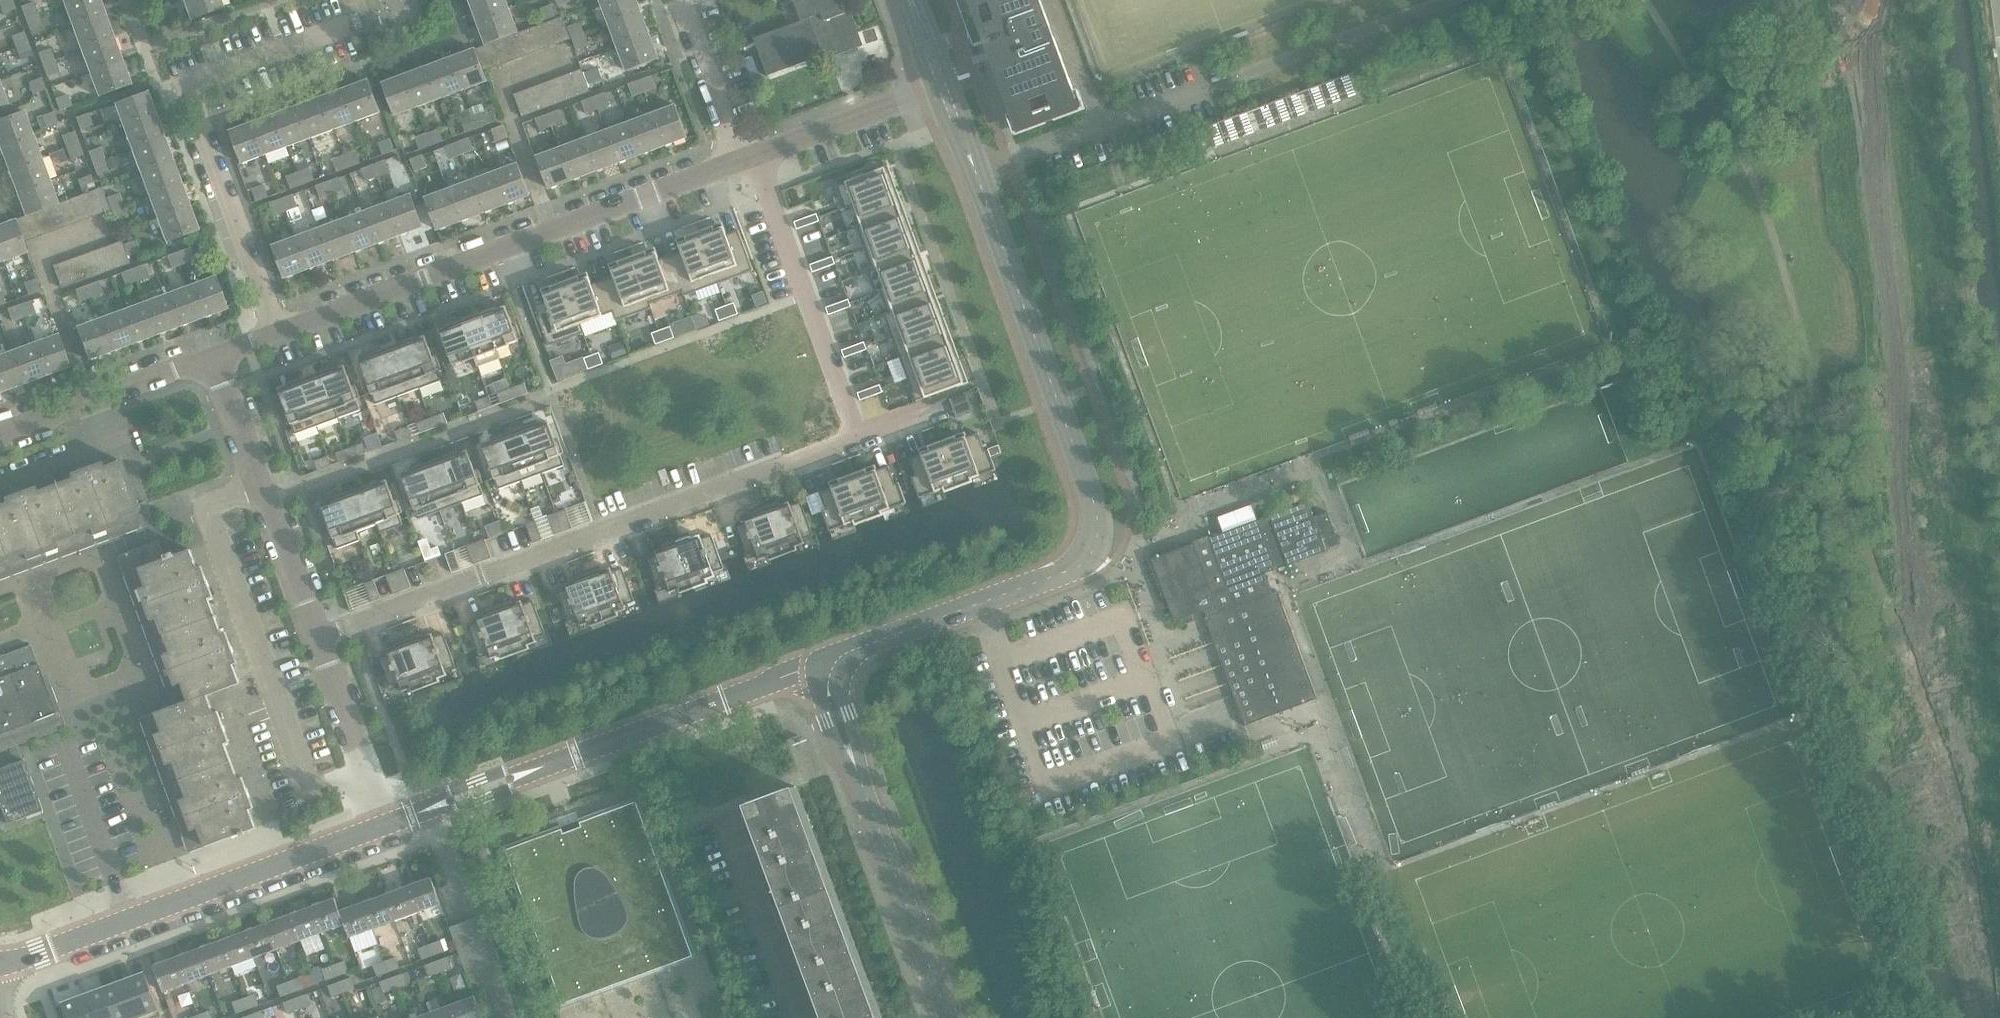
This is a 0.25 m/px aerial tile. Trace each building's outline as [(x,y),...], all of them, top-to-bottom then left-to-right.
[(4,14),(16,10),(12,0),(6,0),(0,2),(0,4),(4,14)] [(100,0),(78,0),(65,5),(73,28),(105,16),(100,0)] [(220,0),(184,0),(191,20),(223,8),(220,0)] [(478,22),(510,10),(506,0),(470,0),(478,22)] [(637,0),(607,0),(601,2),(610,25),(642,13),(637,0)] [(803,22),(755,39),(769,77),(836,52),(838,56),(864,46),(851,12),(847,14),(841,0),(794,0),(803,22)] [(1041,0),(971,0),(989,50),(993,49),(997,60),(994,62),(1016,123),(1078,101),(1041,0)] [(38,14),(34,3),(22,7),(26,19),(38,14)] [(540,9),(545,21),(557,17),(552,5),(540,9)] [(279,17),(285,38),(311,30),(305,9),(279,17)] [(506,39),(517,34),(519,34),(510,10),(478,22),(487,46),(494,43),(506,39)] [(642,13),(610,25),(618,48),(650,36),(642,13)] [(26,19),(30,31),(42,26),(38,14),(26,19)] [(114,39),(105,16),(73,28),(82,51),(114,39)] [(563,18),(552,22),(560,44),(572,40),(563,18)] [(560,44),(552,22),(540,26),(548,48),(560,44)] [(570,28),(575,39),(587,35),(582,23),(570,28)] [(537,52),(548,48),(540,26),(529,30),(537,52)] [(529,30),(519,34),(517,34),(525,57),(537,52),(529,30)] [(12,37),(17,49),(29,44),(24,32),(12,37)] [(517,34),(506,39),(514,61),(525,57),(517,34)] [(591,47),(587,35),(575,39),(579,51),(591,47)] [(659,60),(650,36),(618,48),(627,72),(659,60)] [(90,73),(122,62),(114,39),(82,51),(90,73)] [(502,65),(514,61),(506,39),(494,43),(502,65)] [(494,43),(487,46),(476,49),(484,72),(502,65),(494,43)] [(33,56),(29,44),(17,49),(21,60),(33,56)] [(39,53),(43,65),(55,61),(51,49),(39,53)] [(476,49),(452,58),(464,90),(488,81),(484,72),(476,49)] [(464,90),(452,58),(429,67),(441,98),(464,90)] [(55,61),(43,65),(47,77),(59,73),(55,61)] [(131,85),(122,62),(90,73),(99,97),(131,85)] [(418,107),(441,98),(429,67),(406,75),(418,107)] [(591,86),(603,81),(599,69),(587,74),(591,86)] [(579,96),(591,92),(583,70),(571,74),(579,96)] [(1217,145),(1366,94),(1359,72),(1209,123),(1217,145)] [(571,74),(560,78),(568,100),(579,96),(571,74)] [(406,75),(383,84),(395,116),(418,107),(406,75)] [(641,80),(645,92),(657,88),(652,76),(641,80)] [(29,83),(34,95),(46,90),(41,78),(29,83)] [(568,100),(560,78),(549,83),(557,104),(568,100)] [(641,80),(629,85),(634,97),(645,92),(641,80)] [(369,81),(346,89),(358,121),(381,113),(369,81)] [(549,83),(537,87),(545,109),(557,104),(549,83)] [(545,109),(537,87),(526,91),(534,113),(545,109)] [(358,121),(346,89),(323,98),(335,130),(358,121)] [(526,91),(515,95),(523,117),(534,113),(526,91)] [(123,127),(155,115),(147,92),(115,103),(123,127)] [(599,110),(611,105),(606,93),(594,98),(599,110)] [(72,107),(68,95),(56,99),(60,111),(72,107)] [(323,98),(300,106),(312,138),(335,130),(323,98)] [(583,102),(587,114),(599,110),(594,98),(583,102)] [(312,138),(300,106),(277,115),(289,147),(312,138)] [(677,106),(653,114),(665,147),(688,138),(677,106)] [(560,110),(548,115),(553,127),(565,122),(560,110)] [(32,135),(23,111),(0,120),(0,147),(32,135)] [(58,124),(58,122),(54,112),(42,117),(47,129),(58,124)] [(479,129),(490,124),(486,112),(474,117),(479,129)] [(93,126),(88,114),(76,118),(81,130),(93,126)] [(653,114),(630,123),(642,155),(665,147),(653,114)] [(132,150),(164,138),(155,115),(123,127),(132,150)] [(277,115),(255,123),(267,155),(289,147),(277,115)] [(541,131),(553,127),(548,115),(536,119),(541,131)] [(467,133),(479,129),(474,117),(462,121),(467,133)] [(231,132),(243,164),(267,155),(255,123),(231,132)] [(642,155),(630,123),(607,131),(619,164),(642,155)] [(493,130),(497,142),(509,138),(505,126),(493,130)] [(433,146),(444,142),(440,130),(428,134),(433,146)] [(607,131),(584,140),(596,172),(619,164),(607,131)] [(63,136),(67,148),(79,144),(75,132),(63,136)] [(428,134),(416,138),(421,150),(433,146),(428,134)] [(40,157),(32,135),(0,147),(8,169),(40,157)] [(140,173),(172,162),(164,138),(132,150),(140,173)] [(463,155),(475,150),(470,138),(458,143),(463,155)] [(379,143),(384,155),(396,151),(391,139),(379,143)] [(596,172),(584,140),(561,148),(573,180),(596,172)] [(458,143),(447,147),(451,159),(463,155),(458,143)] [(79,144),(67,148),(71,160),(83,155),(79,144)] [(101,148),(89,152),(93,164),(105,159),(101,148)] [(549,189),(573,180),(561,148),(538,157),(549,189)] [(357,152),(345,156),(350,168),(361,164),(357,152)] [(338,173),(350,168),(345,156),(333,161),(338,173)] [(411,160),(416,172),(428,168),(423,156),(411,160)] [(17,192),(49,180),(40,157),(8,169),(17,192)] [(105,159),(93,164),(97,176),(109,171),(105,159)] [(379,177),(391,173),(386,161),(374,165),(379,177)] [(149,196),(181,184),(172,162),(140,173),(149,196)] [(518,164),(495,173),(507,205),(530,196),(518,164)] [(367,182),(379,177),(374,165),(363,170),(367,182)] [(886,169),(885,168),(866,175),(864,171),(849,177),(850,181),(846,183),(854,205),(897,189),(891,174),(888,175),(886,169)] [(311,169),(299,173),(304,185),(315,181),(311,169)] [(292,189),(304,185),(299,173),(287,177),(292,189)] [(495,173),(472,181),(484,213),(507,205),(495,173)] [(79,180),(83,192),(95,188),(91,176),(79,180)] [(333,194),(345,190),(340,178),(329,182),(333,194)] [(49,180),(17,192),(26,216),(34,213),(45,209),(56,204),(58,204),(49,180)] [(472,181),(450,190),(461,222),(484,213),(472,181)] [(329,182),(317,187),(321,199),(333,194),(329,182)] [(157,219),(189,207),(181,184),(149,196),(157,219)] [(253,190),(257,202),(269,198),(265,186),(253,190)] [(101,188),(90,192),(98,215),(109,211),(101,188)] [(899,206),(903,205),(897,189),(854,205),(862,226),(901,212),(899,206)] [(438,230),(461,222),(450,190),(426,198),(438,230)] [(79,196),(87,219),(98,215),(90,192),(79,196)] [(109,198),(113,210),(125,206),(120,194),(109,198)] [(287,211),(299,207),(294,195),(282,199),(287,211)] [(400,236),(423,227),(412,195),(388,204),(400,236)] [(79,196),(68,200),(76,223),(87,219),(79,196)] [(282,199),(271,204),(275,216),(287,211),(282,199)] [(58,204),(56,204),(64,227),(76,223),(68,200),(58,204)] [(45,209),(53,231),(64,227),(56,204),(45,209)] [(377,245),(400,236),(388,204),(365,213),(377,245)] [(125,206),(113,210),(117,222),(129,217),(125,206)] [(189,207),(157,219),(165,242),(197,230),(189,207)] [(45,209),(34,213),(42,236),(53,231),(45,209)] [(870,248),(913,232),(907,217),(904,218),(901,212),(862,226),(870,248)] [(34,213),(26,216),(14,220),(23,243),(42,236),(34,213)] [(342,221),(354,253),(377,245),(365,213),(342,221)] [(820,222),(818,214),(806,218),(809,226),(820,222)] [(809,226),(806,218),(795,223),(798,230),(809,226)] [(0,226),(0,252),(3,261),(26,252),(23,243),(14,220),(0,226)] [(331,262),(354,253),(342,221),(319,229),(331,262)] [(729,241),(724,228),(716,231),(715,227),(700,232),(716,275),(751,262),(741,236),(729,241)] [(308,270),(331,262),(319,229),(297,238),(308,270)] [(679,244),(684,258),(673,262),(682,287),(716,275),(700,232),(686,238),(687,241),(679,244)] [(870,248),(878,269),(917,255),(915,249),(918,248),(913,232),(870,248)] [(285,279),(308,270),(297,238),(273,247),(285,279)] [(121,240),(109,245),(118,267),(129,263),(121,240)] [(137,240),(125,244),(129,256),(141,252),(137,240)] [(118,267),(109,245),(98,249),(106,271),(118,267)] [(191,248),(179,252),(184,264),(196,260),(191,248)] [(98,249),(87,253),(95,276),(106,271),(98,249)] [(172,268),(184,264),(179,252),(168,256),(172,268)] [(682,287),(673,262),(661,266),(656,252),(648,255),(647,252),(633,257),(648,300),(682,287)] [(95,276),(87,253),(76,257),(84,280),(95,276)] [(878,269),(886,291),(928,275),(923,259),(919,261),(917,255),(878,269)] [(76,257),(64,261),(73,284),(84,280),(76,257)] [(617,283),(605,287),(615,312),(648,300),(633,257),(618,263),(620,266),(612,269),(617,283)] [(836,265),(833,257),(822,261),(825,269),(836,265)] [(61,288),(73,284),(64,261),(53,266),(61,288)] [(811,265),(814,273),(825,269),(822,261),(811,265)] [(145,265),(133,269),(137,281),(149,277),(145,265)] [(126,286),(137,281),(133,269),(121,274),(126,286)] [(886,291),(894,312),(933,298),(931,292),(934,290),(928,275),(886,291)] [(191,285),(202,317),(226,309),(214,277),(191,285)] [(581,280),(579,277),(565,282),(581,325),(615,312),(605,287),(594,291),(589,277),(581,280)] [(41,291),(37,279),(25,283),(29,295),(41,291)] [(99,282),(87,286),(92,298),(103,294),(99,282)] [(581,325),(565,282),(551,288),(552,291),(544,294),(549,307),(537,312),(546,338),(581,325)] [(168,294),(180,326),(202,317),(191,285),(168,294)] [(80,302),(92,298),(87,286),(76,290),(80,302)] [(157,334),(180,326),(168,294),(145,302),(157,334)] [(894,312),(902,333),(944,318),(938,302),(935,303),(933,298),(894,312)] [(852,307),(849,300),(838,304),(841,312),(852,307)] [(31,301),(20,305),(24,317),(36,313),(31,301)] [(122,311),(134,343),(157,334),(145,302),(122,311)] [(739,315),(735,303),(728,306),(732,317),(739,315)] [(841,312),(838,304),(827,308),(829,316),(841,312)] [(12,322),(24,317),(20,305),(8,310),(12,322)] [(483,311),(497,349),(519,341),(519,340),(522,339),(517,325),(514,327),(507,308),(497,311),(495,306),(483,311)] [(732,317),(728,306),(720,309),(724,320),(732,317)] [(111,351),(134,343),(122,311),(99,319),(111,351)] [(461,318),(476,357),(479,367),(501,359),(497,349),(483,311),(482,311),(484,316),(476,319),(475,317),(463,321),(462,318),(461,318)] [(453,365),(476,357),(461,318),(449,323),(451,328),(441,332),(448,351),(445,352),(449,365),(453,364),(453,365)] [(902,333),(910,355),(949,340),(947,334),(950,333),(944,318),(902,333)] [(76,328),(88,360),(111,351),(99,319),(76,328)] [(672,340),(668,328),(660,331),(664,342),(672,340)] [(660,331),(653,334),(657,345),(664,342),(660,331)] [(33,344),(45,376),(69,367),(57,335),(33,344)] [(415,336),(402,340),(420,389),(442,381),(438,370),(441,368),(437,355),(433,357),(426,337),(416,341),(415,336)] [(381,348),(398,397),(420,389),(402,340),(401,341),(403,346),(395,349),(394,346),(382,351),(381,348)] [(910,355),(918,376),(960,360),(954,345),(951,346),(949,340),(910,355)] [(856,354),(868,350),(865,343),(854,347),(856,354)] [(11,352),(23,384),(45,376),(33,344),(11,352)] [(854,347),(842,351),(845,358),(856,354),(854,347)] [(376,405),(398,397),(381,348),(368,353),(370,358),(360,362),(367,381),(364,382),(369,395),(372,394),(376,405)] [(23,384),(11,352),(0,356),(0,393),(23,384)] [(604,365),(600,353),(592,356),(597,367),(604,365)] [(597,367),(592,356),(585,359),(589,370),(597,367)] [(926,397),(926,398),(965,384),(962,377),(966,376),(960,360),(918,376),(926,397)] [(334,366),(321,370),(339,419),(340,418),(337,410),(349,405),(348,404),(358,401),(357,399),(361,398),(356,385),(353,386),(345,367),(336,371),(334,366)] [(301,378),(300,378),(318,427),(339,419),(321,370),(323,376),(314,379),(313,376),(302,381),(301,378)] [(296,435),(318,427),(300,378),(288,383),(290,388),(280,391),(287,411),(283,412),(287,423),(291,422),(296,435)] [(515,399),(529,394),(525,384),(512,389),(515,399)] [(884,393),(881,385),(869,390),(872,397),(884,393)] [(515,399),(512,389),(498,394),(502,404),(515,399)] [(872,397),(869,390),(858,394),(861,401),(872,397)] [(966,394),(951,400),(958,419),(973,413),(966,394)] [(476,402),(480,412),(494,407),(490,397),(476,402)] [(434,429),(448,424),(445,414),(431,419),(434,429)] [(434,429),(431,419),(417,424),(421,434),(434,429)] [(537,420),(525,425),(543,474),(565,465),(561,454),(564,453),(559,440),(556,441),(549,422),(539,426),(537,420)] [(504,433),(503,433),(521,482),(543,474),(525,425),(524,425),(526,431),(518,434),(517,431),(505,435),(504,433)] [(396,432),(399,442),(413,436),(409,427),(396,432)] [(499,490),(521,482),(503,433),(491,438),(493,443),(483,446),(490,465),(487,467),(492,480),(495,479),(499,490)] [(986,451),(979,434),(967,438),(966,437),(958,440),(957,437),(943,442),(960,488),(974,482),(973,479),(997,470),(995,466),(992,458),(989,450),(986,451)] [(943,442),(928,447),(930,451),(921,454),(922,455),(910,459),(916,477),(912,478),(920,498),(944,490),(945,493),(960,488),(943,442)] [(354,458),(368,453),(364,443),(350,449),(354,458)] [(354,458),(350,449),(337,454),(340,463),(354,458)] [(457,450),(444,455),(462,503),(484,495),(480,484),(484,483),(479,470),(475,471),(468,452),(459,455),(457,450)] [(441,511),(462,503),(444,455),(443,455),(445,460),(437,463),(436,461),(425,465),(424,462),(423,463),(441,511)] [(315,461),(319,471),(332,466),(329,456),(315,461)] [(53,485),(72,536),(90,529),(92,536),(141,518),(120,460),(101,467),(100,462),(69,474),(71,478),(53,485)] [(419,519),(441,511),(423,463),(410,467),(412,472),(403,476),(410,495),(406,497),(411,510),(415,508),(419,519)] [(896,484),(889,467),(877,471),(877,470),(869,473),(867,470),(853,475),(870,521),(884,516),(883,512),(907,503),(899,483),(896,484)] [(853,475),(839,480),(840,484),(832,487),(832,488),(820,492),(826,510),(823,511),(830,532),(854,523),(856,526),(870,521),(853,475)] [(376,480),(364,485),(381,533),(404,525),(400,514),(403,513),(398,499),(395,501),(388,482),(378,485),(376,480)] [(0,504),(0,545),(6,561),(24,554),(26,560),(56,549),(54,543),(72,536),(53,485),(35,491),(33,487),(3,498),(5,503),(0,504)] [(343,492),(342,493),(360,541),(361,541),(358,532),(378,525),(381,533),(364,485),(363,485),(365,490),(357,493),(356,491),(344,495),(343,492)] [(338,549),(360,541),(342,493),(330,497),(332,502),(322,506),(329,525),(326,526),(330,539),(334,538),(338,549)] [(814,535),(813,532),(802,502),(791,506),(790,502),(782,505),(780,500),(766,505),(784,556),(798,551),(797,547),(805,544),(803,539),(814,535)] [(1205,611),(1207,617),(1205,618),(1246,726),(1318,699),(1278,590),(1273,592),(1266,573),(1278,569),(1276,566),(1288,562),(1289,565),(1328,551),(1327,549),(1341,544),(1337,534),(1336,534),(1328,513),(1315,518),(1309,502),(1270,516),(1271,519),(1259,523),(1258,520),(1208,539),(1209,541),(1195,547),(1194,544),(1159,557),(1152,560),(1175,623),(1205,611)] [(745,550),(747,556),(749,560),(759,556),(761,560),(769,557),(770,561),(784,556),(766,505),(752,510),(754,516),(745,519),(747,522),(736,526),(745,550)] [(567,511),(558,514),(564,532),(573,529),(567,511)] [(564,532),(558,514),(549,517),(555,535),(564,532)] [(527,525),(534,543),(543,540),(536,522),(527,525)] [(1148,529),(1145,530),(1147,536),(1151,535),(1154,533),(1152,527),(1148,529)] [(676,538),(695,589),(709,584),(707,580),(716,577),(714,572),(725,568),(723,564),(721,559),(712,535),(702,539),(700,535),(692,538),(690,533),(676,538)] [(681,594),(695,589),(676,538),(662,543),(664,548),(656,552),(657,555),(647,559),(656,583),(658,589),(659,593),(670,589),(671,593),(680,590),(681,594)] [(484,562),(493,559),(486,541),(477,544),(484,562)] [(484,562),(477,544),(468,547),(475,565),(484,562)] [(175,553),(165,556),(166,559),(140,569),(147,587),(140,590),(152,620),(159,618),(165,635),(216,616),(210,599),(214,597),(202,567),(198,568),(191,550),(176,556),(175,553)] [(447,555),(453,573),(462,570),(456,552),(447,555)] [(601,566),(587,571),(606,622),(620,616),(618,613),(626,610),(625,605),(635,601),(634,597),(632,591),(623,568),(612,572),(611,568),(603,571),(601,566)] [(403,592),(412,588),(405,570),(396,574),(403,592)] [(558,592),(562,603),(570,625),(581,621),(582,626),(590,623),(592,627),(606,622),(587,571),(573,576),(575,581),(567,584),(568,588),(558,592)] [(403,592),(396,574),(387,577),(394,595),(403,592)] [(366,585),(372,603),(382,599),(375,581),(366,585)] [(517,654),(530,650),(531,649),(529,646),(537,643),(536,638),(546,634),(534,601),(523,605),(522,601),(514,604),(512,599),(498,604),(517,654)] [(502,660),(503,659),(517,654),(498,604),(484,609),(486,614),(478,617),(479,621),(468,625),(481,658),(491,654),(493,659),(501,656),(502,660)] [(175,762),(181,780),(232,762),(226,744),(230,742),(219,711),(214,713),(207,696),(241,683),(234,665),(239,663),(227,632),(222,634),(216,616),(165,635),(172,653),(165,656),(176,686),(183,684),(189,701),(156,713),(163,732),(157,734),(168,765),(175,762)] [(427,687),(440,683),(441,682),(440,679),(448,676),(446,671),(457,667),(444,634),(434,638),(432,634),(424,637),(422,632),(408,637),(427,687)] [(413,693),(427,687),(408,637),(395,642),(397,647),(388,650),(390,654),(379,658),(391,691),(402,687),(404,692),(412,689),(413,693)] [(41,676),(30,646),(0,657),(0,735),(55,714),(41,677),(42,676),(41,676)] [(30,779),(24,765),(23,760),(0,769),(0,805),(7,824),(42,811),(30,779)] [(232,762),(181,780),(188,798),(181,801),(192,831),(199,828),(206,847),(241,834),(242,836),(247,835),(246,832),(257,828),(250,810),(255,808),(244,777),(239,779),(232,762)] [(797,788),(749,806),(776,880),(765,884),(782,930),(793,926),(827,1017),(883,1017),(797,788)] [(563,830),(506,850),(563,1005),(694,956),(637,802),(581,823),(582,827),(564,834),(563,830)] [(431,877),(409,885),(418,912),(441,904),(431,877)] [(396,921),(418,912),(409,885),(386,894),(396,921)] [(386,894),(363,902),(373,929),(396,921),(386,894)] [(335,898),(312,906),(322,933),(345,924),(340,911),(335,898)] [(350,938),(373,929),(363,902),(340,911),(345,924),(350,938)] [(300,941),(322,933),(312,906),(290,915),(300,941)] [(290,915),(268,923),(278,950),(300,941),(290,915)] [(473,919),(481,942),(492,938),(484,915),(473,919)] [(470,946),(481,942),(473,919),(462,924),(470,946)] [(255,958),(278,950),(268,923),(245,932),(255,958)] [(458,950),(470,946),(462,924),(450,928),(458,950)] [(245,932),(223,940),(233,967),(255,958),(245,932)] [(489,964),(501,960),(492,938),(481,942),(489,964)] [(223,940),(200,949),(210,975),(233,967),(223,940)] [(430,944),(434,956),(445,951),(441,940),(430,944)] [(481,942),(470,946),(478,968),(489,964),(481,942)] [(434,956),(430,944),(419,949),(423,960),(434,956)] [(470,946),(458,950),(466,972),(478,968),(470,946)] [(178,957),(187,984),(210,975),(200,949),(178,957)] [(178,957),(155,966),(165,992),(187,984),(178,957)] [(396,957),(385,961),(389,973),(400,968),(396,957)] [(436,962),(440,973),(452,969),(447,957),(436,962)] [(345,961),(334,965),(338,976),(349,972),(345,961)] [(389,973),(385,961),(374,965),(378,977),(389,973)] [(440,973),(436,962),(425,966),(429,977),(440,973)] [(338,976),(334,965),(323,969),(327,980),(338,976)] [(124,979),(139,1017),(158,1017),(162,1016),(146,971),(124,979)] [(407,986),(402,974),(392,978),(396,990),(407,986)] [(301,978),(289,982),(294,993),(305,989),(301,978)] [(345,993),(356,989),(351,978),(340,982),(345,993)] [(396,990),(392,978),(381,982),(385,994),(396,990)] [(104,987),(115,1017),(139,1017),(124,979),(104,987)] [(294,993),(289,982),(278,986),(282,997),(294,993)] [(345,993),(340,982),(329,986),(334,997),(345,993)] [(84,994),(92,1017),(115,1017),(104,987),(84,994)] [(62,1002),(68,1017),(92,1017),(84,994),(62,1002)] [(256,994),(245,998),(249,1010),(260,1006),(256,994)] [(311,1006),(307,994),(296,998),(300,1010),(311,1006)] [(452,1004),(457,1017),(484,1017),(475,996),(452,1004)] [(249,1010),(245,998),(234,1003),(238,1014),(249,1010)] [(300,1010),(296,998),(284,1003),(289,1014),(300,1010)] [(452,1004),(430,1012),(432,1017),(457,1017),(452,1004)]
